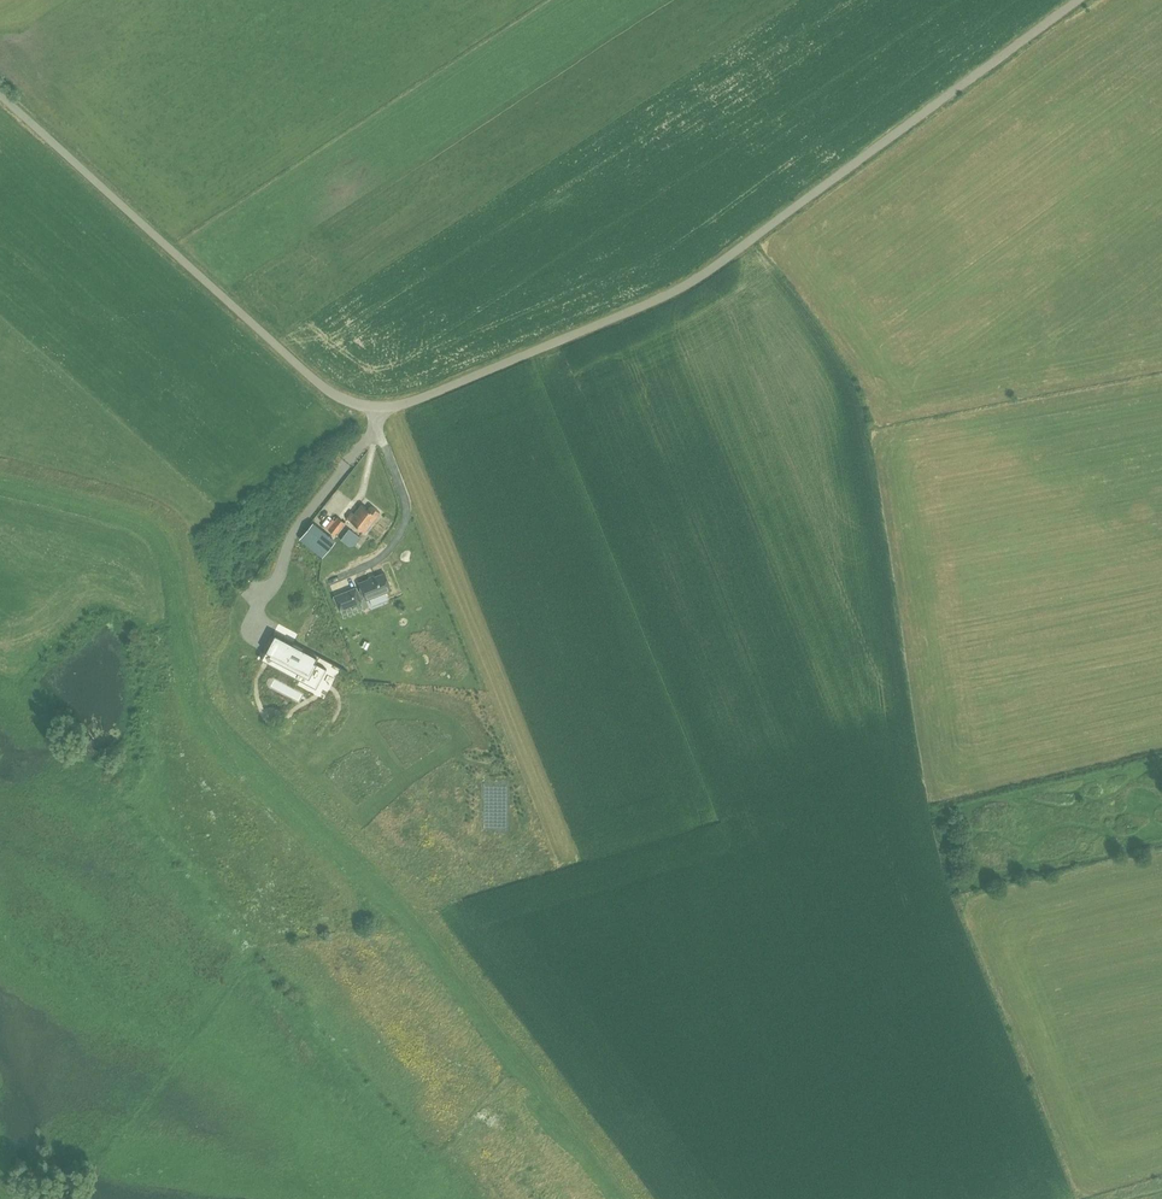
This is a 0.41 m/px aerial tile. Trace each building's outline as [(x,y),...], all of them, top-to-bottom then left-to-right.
[(347,518),(365,532),(380,512),(372,506),(369,509),(363,504),(355,514),(352,512),(347,518)] [(328,529),(335,535),(345,522),(338,517),(328,529)] [(323,556),(335,541),(313,523),(300,539),(323,556)] [(335,596),(340,610),(361,601),(361,599),(366,598),(366,600),(392,590),(385,573),(360,583),(363,592),(358,594),(356,588),(335,596)] [(277,660),(308,677),(305,683),(316,689),(327,669),(316,663),(319,656),(348,671),(349,670),(320,655),(294,641),(291,647),(285,644),(277,659),(262,651),(262,652),(277,660)]
